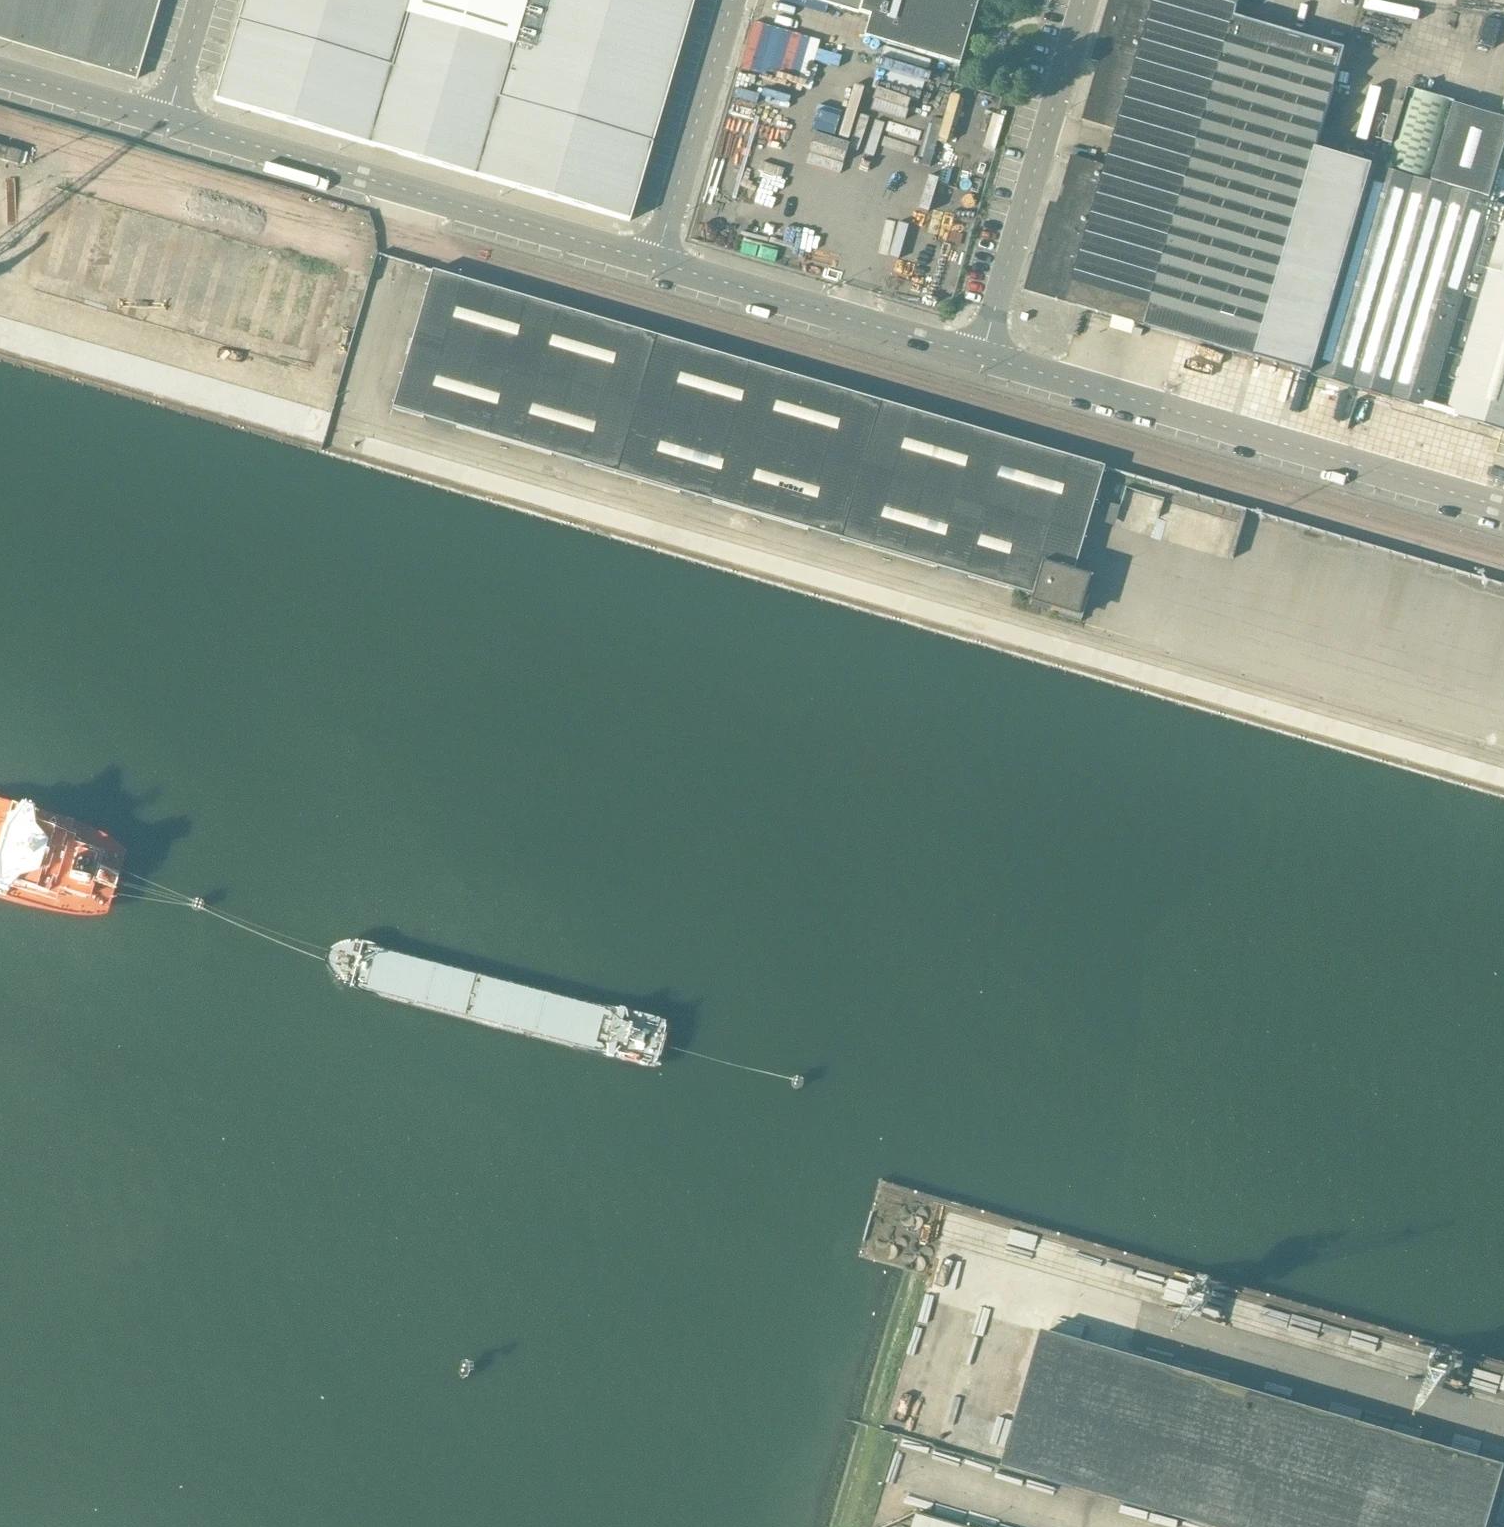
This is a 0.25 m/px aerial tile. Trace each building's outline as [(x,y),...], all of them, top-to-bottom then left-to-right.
[(136,80),(159,0),(0,0),(0,40),(136,80)] [(693,0),(525,0),(512,44),(408,14),(412,0),(243,0),(214,101),(629,222),(693,0)] [(869,17),(863,38),(958,66),(977,2),(971,0),(812,0),(869,17)] [(1092,61),(1104,65),(1101,73),(1097,72),(1083,119),(1082,119),(1082,121),(1118,132),(1108,168),(1071,157),(1070,159),(1071,159),(1057,207),(1062,208),(1059,216),(1053,214),(1031,292),(1030,291),(1030,293),(1058,302),(1059,299),(1067,301),(1066,304),(1255,359),(1266,321),(1345,50),(1235,18),(1240,0),(1110,0),(1092,61)] [(1500,24),(1483,20),(1476,44),(1492,49),(1500,24)] [(1451,101),(1409,89),(1386,167),(1428,179),(1451,101)] [(1498,168),(1503,148),(1503,120),(1454,105),(1431,182),(1489,199),(1498,168)] [(0,147),(0,161),(17,165),(21,153),(0,147)] [(1316,150),(1255,359),(1264,362),(1314,376),(1325,338),(1375,167),(1316,150)] [(1462,296),(1472,299),(1458,344),(1448,378),(1456,380),(1447,415),(1503,432),(1503,208),(1489,204),(1489,200),(1375,167),(1325,338),(1314,376),(1428,410),(1462,296)] [(154,237),(139,301),(183,311),(180,322),(194,325),(229,333),(231,326),(242,328),(261,244),(147,217),(143,235),(154,237)] [(1102,468),(431,272),(391,409),(1031,596),(1028,605),(1057,613),(1056,616),(1079,623),(1085,600),(1082,599),(1088,578),(1072,573),(1102,468)] [(327,400),(345,329),(318,322),(299,393),(327,400)] [(1408,559),(1406,565),(1392,561),(1387,581),(1414,588),(1416,579),(1459,591),(1456,603),(1481,609),(1470,652),(1443,645),(1434,676),(1458,683),(1455,694),(1485,702),(1487,695),(1503,700),(1503,584),(1408,559)] [(1003,1467),(1208,1526),(1487,1526),(1503,1469),(1503,1468),(1043,1333),(1003,1467)] [(914,1526),(961,1526),(918,1514),(914,1526)]
